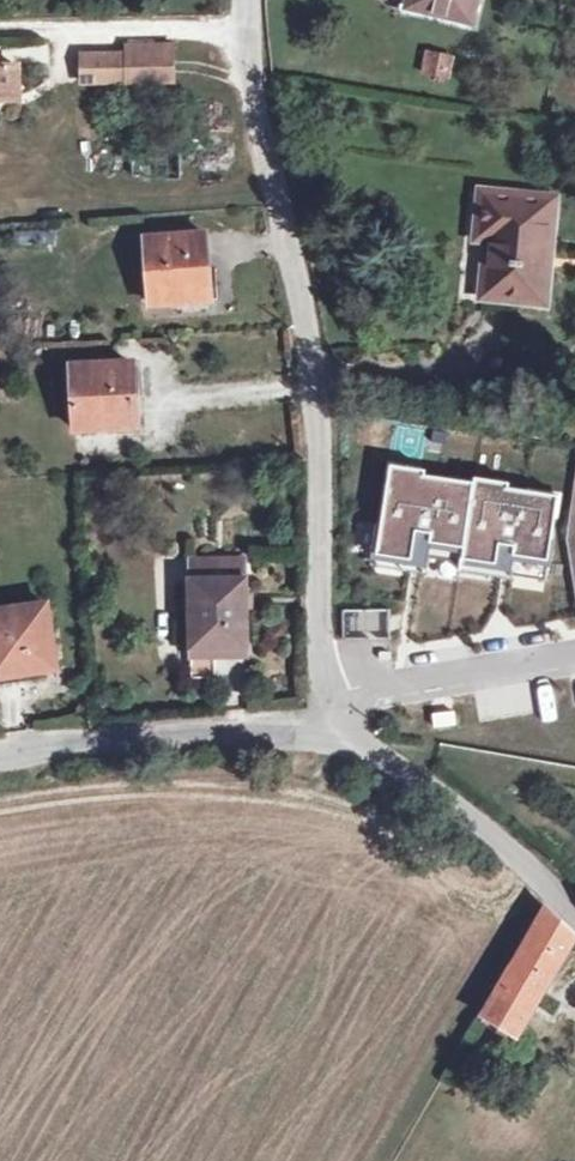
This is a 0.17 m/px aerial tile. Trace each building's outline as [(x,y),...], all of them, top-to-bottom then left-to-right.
[(409,8),(472,24),(478,0),(411,0),(409,8)] [(451,78),(455,53),(425,48),(421,73),(451,78)] [(72,59),(73,82),(162,81),(162,58),(72,59)] [(12,92),(10,63),(0,64),(0,92),(12,92)] [(132,145),(132,178),(181,178),(181,145),(132,145)] [(535,298),(538,253),(543,253),(545,208),(474,198),(469,247),(479,248),(476,291),(535,298)] [(133,235),(137,302),(201,301),(196,232),(133,235)] [(64,360),(69,426),(128,423),(122,358),(64,360)] [(417,513),(410,552),(443,558),(443,555),(477,560),(484,519),(499,521),(491,570),(525,576),(539,491),(490,483),(490,480),(457,474),(457,477),(408,469),(409,466),(374,460),(359,550),(395,556),(402,511),(417,513)] [(417,513),(402,511),(395,556),(359,550),(357,560),(408,568),(410,552),(417,513)] [(499,521),(484,519),(477,560),(443,555),(443,558),(442,565),(475,571),(476,568),(491,570),(499,521)] [(237,557),(187,559),(188,592),(192,647),(210,646),(242,645),(237,557)] [(49,669),(37,603),(0,608),(0,674),(49,669)] [(342,608),(342,637),(390,637),(390,608),(342,608)] [(418,629),(455,633),(457,614),(420,610),(418,629)] [(210,646),(192,647),(193,674),(211,673),(210,646)] [(455,707),(431,712),(434,728),(458,723),(455,707)] [(574,971),(574,943),(549,916),(488,1018),(529,1044),(574,971)]
